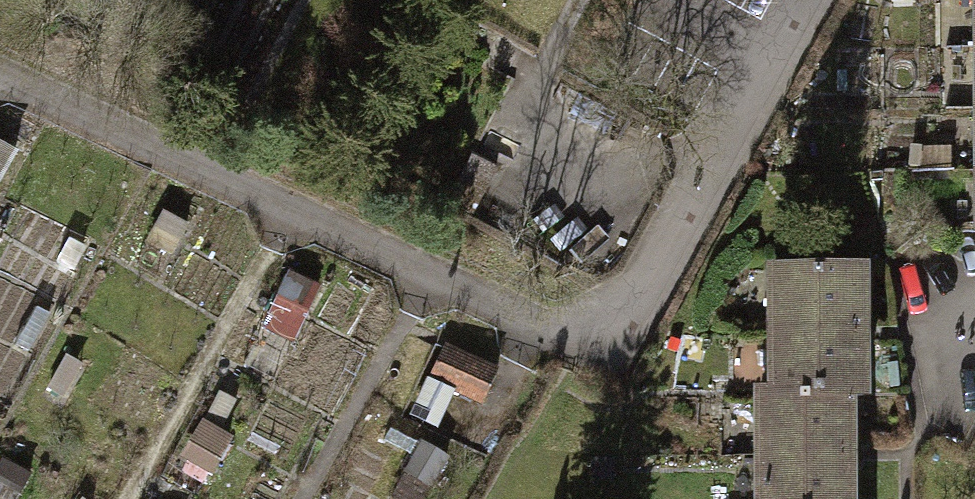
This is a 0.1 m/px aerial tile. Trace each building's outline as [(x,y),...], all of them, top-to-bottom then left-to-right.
[(9,150),(0,145),(0,167),(9,150)] [(495,167),(471,154),(446,200),(471,212),(495,167)] [(895,168),(870,168),(876,218),(896,211),(895,168)] [(772,266),(773,332),(861,331),(860,265),(772,266)] [(269,325),(302,340),(326,284),(293,269),(269,325)] [(861,391),(861,331),(773,332),(774,392),(845,392),(861,391)] [(441,344),(426,375),(449,390),(476,400),(492,369),(441,344)] [(449,390),(425,380),(411,412),(435,422),(449,390)] [(758,392),(759,456),(846,455),(845,392),(774,392),(758,392)] [(17,483),(44,498),(46,498),(69,462),(40,445),(17,483)] [(846,455),(759,456),(760,498),(846,498),(846,455)]
